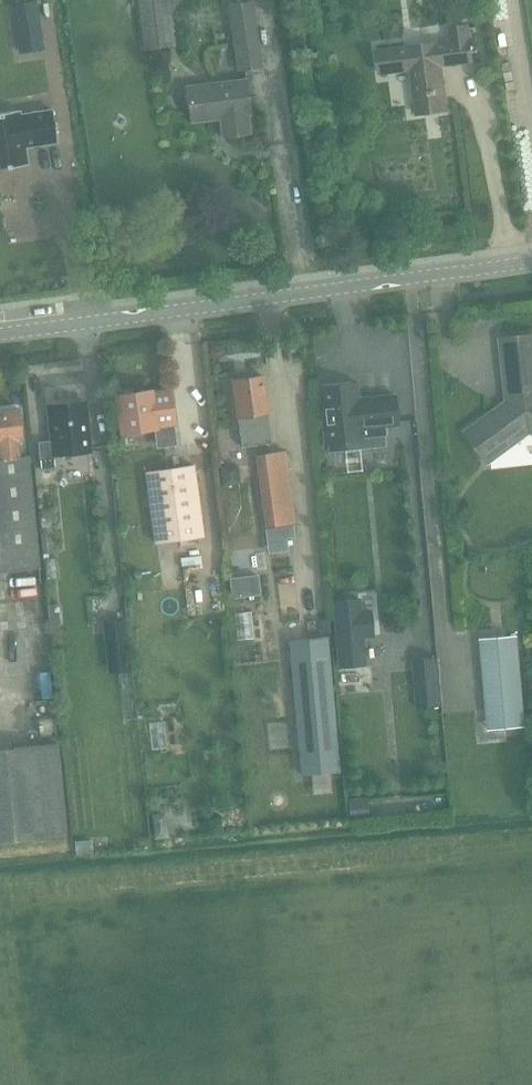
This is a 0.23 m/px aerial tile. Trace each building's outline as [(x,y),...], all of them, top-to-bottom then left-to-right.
[(167,6),(167,0),(138,0),(146,50),(167,47),(161,7),(167,6)] [(228,4),(239,70),(263,67),(252,0),(228,4)] [(13,5),(18,37),(39,33),(34,2),(13,5)] [(453,39),(378,49),(381,71),(412,67),(417,112),(447,109),(442,63),(473,59),(468,24),(451,27),(453,39)] [(248,115),(252,115),(251,107),(247,78),(186,86),(190,113),(191,122),(220,118),(222,137),(251,133),(248,115)] [(0,113),(0,167),(27,163),(25,147),(57,142),(52,109),(20,114),(19,110),(0,113)] [(489,458),(530,428),(531,429),(531,335),(503,338),(510,401),(469,430),(489,458)] [(262,374),(232,378),(238,420),(241,446),(269,442),(266,413),(268,413),(262,374)] [(366,399),(366,401),(357,402),(355,384),(319,388),(325,444),(328,443),(329,451),(345,450),(345,442),(361,440),(361,437),(385,434),(384,426),(397,424),(394,396),(366,399)] [(120,394),(116,395),(122,432),(154,427),(157,447),(162,446),(176,444),(168,390),(150,392),(150,390),(132,393),(131,388),(119,390),(120,394)] [(84,402),(48,406),(51,441),(37,442),(40,470),(55,468),(54,455),(89,451),(84,402)] [(19,457),(17,439),(22,439),(19,408),(0,410),(0,459),(19,457)] [(272,453),(257,455),(267,526),(279,524),(295,522),(285,452),(272,453)] [(0,459),(0,571),(40,567),(28,456),(19,457),(0,459)] [(165,470),(147,473),(156,540),(204,534),(195,466),(165,470)] [(257,574),(228,578),(230,598),(259,594),(257,574)] [(359,600),(330,602),(336,669),(365,666),(363,639),(373,639),(370,610),(360,611),(359,600)] [(328,619),(320,619),(321,633),(329,632),(328,619)] [(480,638),(487,711),(503,710),(505,728),(525,726),(518,635),(507,636),(480,638)] [(290,640),(302,774),(338,771),(326,636),(290,640)] [(58,653),(27,655),(29,678),(60,675),(58,653)] [(438,658),(412,660),(413,670),(416,707),(442,705),(438,658)] [(66,834),(56,743),(0,749),(0,841),(66,834)] [(364,799),(347,800),(349,821),(366,819),(364,799)] [(91,840),(74,841),(74,854),(91,854),(91,840)]
